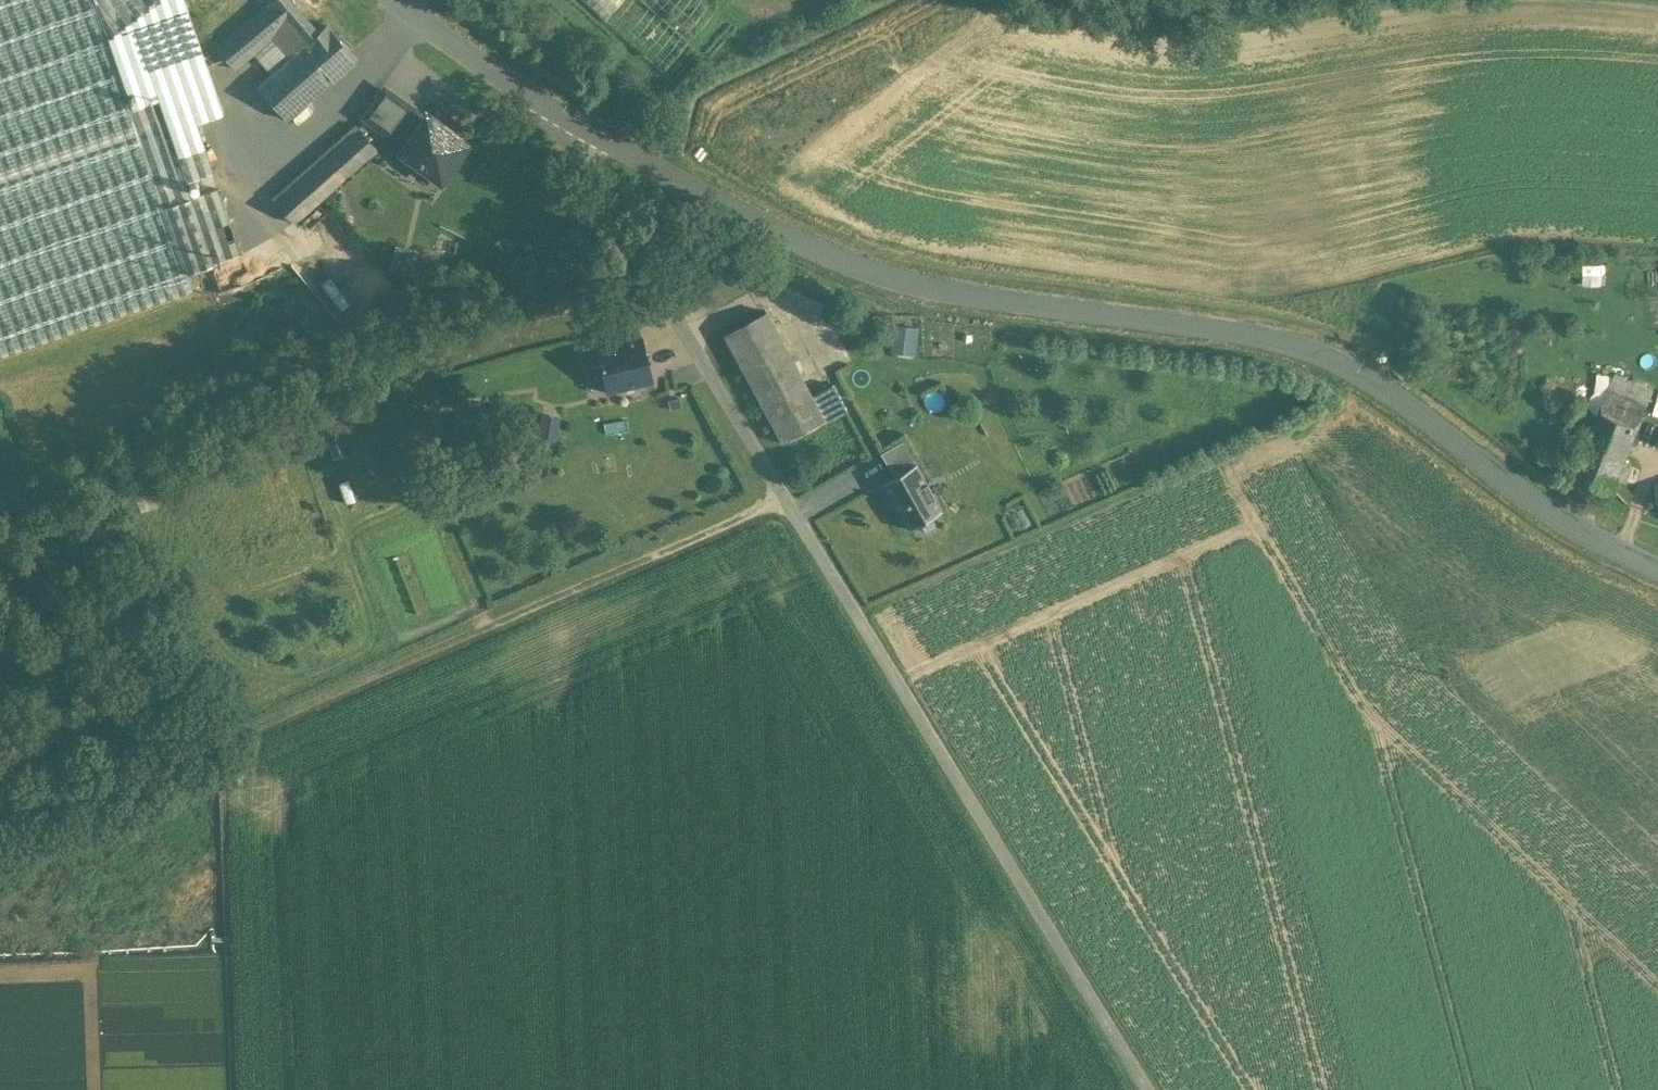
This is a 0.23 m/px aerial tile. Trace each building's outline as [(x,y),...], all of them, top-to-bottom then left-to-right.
[(220,280),(214,262),(191,197),(185,181),(146,67),(121,76),(94,0),(0,0),(0,356),(220,280)] [(184,0),(94,0),(121,76),(146,67),(185,181),(214,171),(197,122),(223,112),(184,0)] [(307,0),(271,0),(268,3),(287,25),(274,36),(291,56),(328,24),(307,0)] [(268,3),(216,46),(235,69),(274,36),(287,25),(268,3)] [(291,56),(258,86),(286,119),(357,57),(328,25),(329,25),(328,24),(291,56)] [(403,146),(426,114),(385,84),(362,116),(403,146)] [(403,146),(399,151),(441,181),(468,144),(426,114),(403,146)] [(356,125),(272,199),(293,223),(378,149),(356,125)] [(217,188),(191,197),(214,262),(240,253),(217,188)] [(392,268),(415,273),(421,247),(398,242),(392,268)] [(1580,262),(1579,280),(1597,280),(1597,263),(1580,262)] [(766,311),(724,333),(745,372),(787,350),(766,311)] [(896,323),(894,352),(919,353),(921,325),(896,323)] [(642,334),(596,345),(607,392),(653,381),(642,334)] [(812,395),(787,350),(745,372),(783,443),(825,420),(812,395)] [(1654,391),(1616,374),(1604,401),(1643,418),(1654,391)] [(832,385),(812,395),(825,420),(825,421),(845,410),(832,385)] [(1643,418),(1604,401),(1600,411),(1638,427),(1643,418)] [(450,411),(451,433),(479,432),(479,411),(450,411)] [(1638,427),(1600,411),(1573,472),(1612,489),(1638,427)] [(538,419),(538,439),(558,440),(559,420),(538,419)] [(903,440),(880,452),(893,475),(916,462),(903,440)] [(893,475),(882,482),(908,528),(942,509),(916,462),(893,475)] [(122,497),(132,522),(162,509),(152,485),(122,497)]
